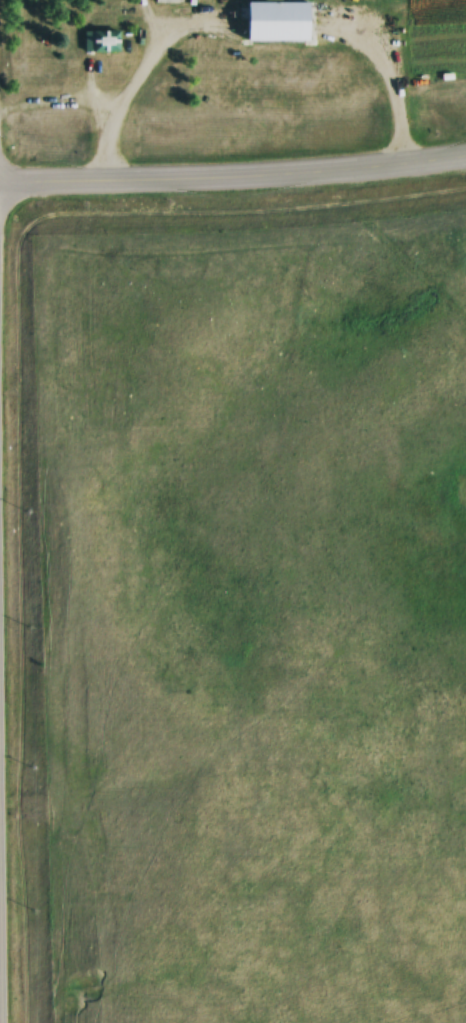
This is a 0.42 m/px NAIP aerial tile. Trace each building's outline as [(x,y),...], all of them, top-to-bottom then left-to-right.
[(304,40),(304,1),(243,1),(243,40),(304,40)] [(87,30),(87,52),(118,52),(118,30),(87,30)]
